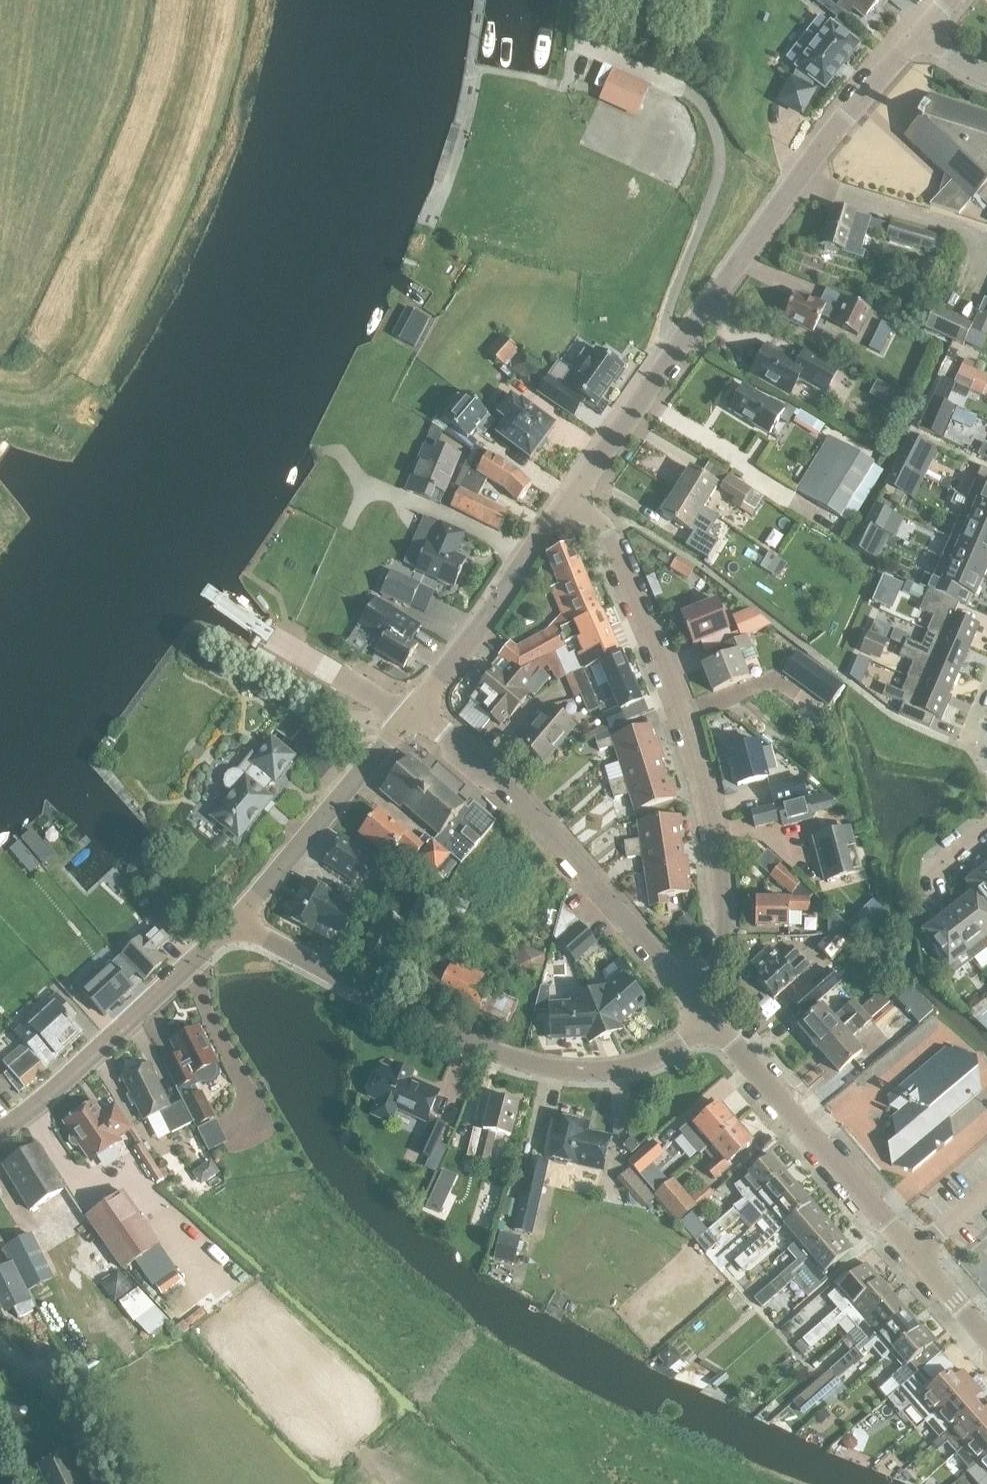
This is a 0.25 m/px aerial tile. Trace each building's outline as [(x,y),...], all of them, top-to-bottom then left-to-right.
[(828,0),(823,6),(839,18),(834,25),(832,24),(831,25),(821,18),(809,32),(819,40),(798,68),(803,72),(795,81),(794,81),(791,81),(781,100),(782,103),(801,113),(803,112),(814,94),(813,91),(810,89),(815,81),(825,89),(859,46),(839,30),(847,20),(835,11),(837,8),(828,0)] [(864,19),(877,30),(891,14),(884,8),(890,0),(842,0),(864,19)] [(603,91),(640,108),(649,89),(612,72),(603,91)] [(929,96),(921,119),(905,137),(953,181),(930,205),(959,215),(977,196),(986,206),(986,115),(929,96)] [(833,208),(822,245),(863,258),(865,253),(861,251),(871,220),(833,208)] [(891,223),(886,239),(933,253),(937,237),(891,223)] [(841,312),(834,309),(814,299),(813,302),(795,294),(784,318),(813,332),(821,316),(836,323),(835,325),(858,336),(870,309),(848,299),(841,312)] [(986,298),(974,327),(972,330),(986,336),(986,298)] [(429,320),(407,309),(393,335),(415,347),(429,320)] [(965,346),(966,345),(972,330),(974,327),(935,310),(927,329),(965,346)] [(879,321),(870,339),(883,345),(892,328),(879,321)] [(488,353),(505,367),(519,349),(502,336),(488,353)] [(803,380),(826,393),(839,370),(805,352),(798,364),(768,347),(765,352),(761,352),(757,359),(759,363),(753,374),(790,395),(797,382),(803,380)] [(619,359),(607,351),(604,355),(597,350),(579,376),(559,363),(538,392),(574,417),(586,398),(597,405),(614,381),(617,383),(625,372),(622,370),(623,368),(616,363),(619,359)] [(542,364),(523,351),(510,370),(530,383),(542,364)] [(972,392),(983,397),(986,389),(986,386),(976,381),(974,384),(958,377),(955,385),(972,392)] [(972,392),(955,385),(947,403),(946,404),(963,412),(964,410),(972,392)] [(736,397),(733,395),(728,403),(731,405),(729,409),(771,434),(780,418),(788,424),(797,410),(787,404),(783,409),(770,400),(769,402),(743,386),(736,397)] [(496,421),(463,393),(450,407),(452,409),(443,419),(468,440),(480,425),(488,432),(496,421)] [(498,414),(507,421),(497,435),(530,460),(555,426),(522,401),(521,403),(512,396),(509,399),(503,395),(494,407),(500,412),(498,414)] [(957,409),(946,404),(934,399),(933,398),(918,428),(921,430),(943,440),(957,409)] [(813,430),(820,434),(825,426),(818,422),(813,430)] [(883,429),(873,424),(868,433),(878,438),(883,429)] [(830,436),(797,490),(840,517),(874,463),(830,436)] [(910,436),(896,466),(912,474),(926,444),(910,436)] [(410,491),(431,500),(436,489),(445,493),(461,455),(437,445),(435,450),(424,445),(418,462),(422,463),(410,491)] [(457,486),(461,488),(479,497),(488,479),(504,488),(518,501),(532,485),(518,471),(475,445),(467,466),(457,486)] [(896,466),(886,486),(898,491),(902,493),(906,495),(914,499),(924,479),(912,474),(896,466)] [(968,498),(986,507),(986,469),(982,467),(969,497),(968,498)] [(690,468),(676,491),(704,508),(718,486),(690,468)] [(764,499),(729,477),(719,492),(734,501),(732,505),(752,518),(764,499)] [(510,514),(479,497),(461,488),(451,506),(500,532),(510,514)] [(704,508),(676,491),(662,513),(690,531),(704,508)] [(898,491),(893,502),(901,506),(906,495),(902,493),(898,491)] [(968,498),(956,493),(951,504),(961,508),(962,513),(960,518),(986,530),(986,507),(968,498)] [(951,538),(986,554),(986,530),(960,518),(951,538)] [(850,546),(866,555),(878,530),(862,523),(850,546)] [(416,569),(455,586),(466,560),(455,555),(464,534),(441,524),(432,545),(427,544),(416,569)] [(697,553),(705,540),(694,533),(686,545),(697,553)] [(942,558),(984,576),(986,570),(986,554),(951,538),(951,539),(943,557),(942,558)] [(564,644),(565,643),(560,630),(603,612),(573,543),(547,554),(561,585),(552,589),(563,615),(548,630),(550,634),(520,650),(511,642),(500,656),(512,666),(519,672),(518,671),(545,656),(565,646),(564,644)] [(678,555),(670,568),(689,579),(697,567),(678,555)] [(927,574),(921,586),(929,589),(960,603),(967,606),(972,595),(976,597),(984,576),(942,558),(934,577),(927,574)] [(420,584),(391,571),(381,593),(411,606),(420,584)] [(654,574),(647,577),(655,598),(663,595),(654,574)] [(876,602),(881,604),(892,609),(903,584),(883,576),(873,600),(876,602)] [(960,603),(929,589),(924,601),(920,609),(935,616),(929,630),(969,648),(979,624),(955,614),(960,603)] [(383,638),(376,651),(404,668),(418,645),(411,641),(420,625),(375,598),(367,611),(366,611),(347,646),(363,655),(375,633),(383,638)] [(718,600),(681,616),(693,645),(730,630),(718,600)] [(742,638),(747,636),(771,626),(751,610),(734,617),(742,638)] [(577,638),(584,653),(615,640),(603,612),(560,630),(565,643),(577,638)] [(891,627),(875,621),(870,633),(886,639),(891,627)] [(903,646),(908,635),(895,629),(890,640),(903,646)] [(230,640),(203,630),(198,641),(226,651),(230,640)] [(907,639),(904,647),(959,671),(969,648),(929,630),(922,645),(907,639)] [(869,633),(861,650),(877,656),(884,639),(869,633)] [(751,647),(747,636),(742,638),(722,646),(727,656),(703,666),(714,692),(749,678),(742,662),(757,656),(753,646),(751,647)] [(579,655),(585,669),(600,663),(620,709),(605,716),(610,729),(646,714),(634,684),(637,683),(633,674),(630,676),(615,640),(584,653),(579,655)] [(585,669),(579,655),(577,650),(569,655),(565,646),(545,656),(550,671),(552,670),(556,681),(566,677),(570,687),(588,679),(585,669)] [(915,662),(908,676),(949,694),(959,671),(904,647),(900,655),(915,662)] [(784,671),(813,692),(830,705),(844,685),(798,652),(784,671)] [(871,662),(859,657),(855,666),(867,671),(871,662)] [(531,681),(519,672),(512,666),(504,676),(496,669),(470,699),(471,701),(459,716),(479,732),(492,717),(501,725),(508,716),(510,717),(528,696),(532,699),(550,678),(540,670),(531,681)] [(949,694),(908,676),(902,691),(887,685),(883,694),(904,703),(899,714),(930,727),(935,717),(942,720),(949,704),(945,703),(949,694)] [(599,707),(588,679),(570,687),(575,698),(582,695),(588,712),(599,707)] [(262,700),(268,699),(271,695),(271,690),(267,686),(261,687),(258,691),(258,696),(262,700)] [(520,741),(544,762),(575,726),(550,705),(520,741)] [(615,746),(620,762),(661,749),(658,739),(655,740),(650,725),(611,737),(609,730),(595,737),(599,751),(615,746)] [(233,792),(213,816),(239,838),(272,798),(263,790),(272,779),(275,781),(294,758),(271,739),(257,756),(252,752),(237,771),(231,773),(227,778),(226,783),(229,788),(233,792)] [(729,750),(738,786),(768,778),(759,742),(729,750)] [(609,782),(612,791),(665,774),(661,760),(664,758),(661,749),(620,762),(625,778),(609,782)] [(381,790),(401,807),(403,804),(438,835),(434,841),(449,855),(460,864),(497,823),(474,803),(469,810),(429,775),(431,772),(412,755),(381,790)] [(665,774),(612,791),(615,799),(630,794),(635,811),(677,798),(673,787),(670,788),(665,774)] [(801,778),(770,786),(776,807),(806,798),(801,778)] [(786,827),(812,819),(806,798),(776,807),(753,813),(757,828),(784,821),(786,827)] [(387,856),(399,842),(414,856),(416,855),(435,871),(449,855),(434,841),(425,833),(418,841),(397,823),(395,825),(379,811),(360,832),(387,856)] [(625,842),(626,850),(681,842),(679,827),(683,826),(681,815),(638,822),(640,839),(625,842)] [(826,829),(824,833),(824,835),(814,838),(826,880),(860,870),(859,864),(860,860),(858,851),(854,849),(849,828),(839,831),(838,829),(834,827),(826,829)] [(32,830),(21,839),(30,850),(41,840),(32,830)] [(353,881),(371,854),(342,836),(325,863),(353,881)] [(41,840),(30,850),(33,853),(43,865),(54,856),(41,840)] [(21,842),(11,850),(31,873),(34,871),(39,866),(40,866),(21,842)] [(643,856),(646,873),(689,866),(687,856),(684,856),(681,842),(626,850),(627,858),(643,856)] [(440,870),(448,876),(456,866),(449,859),(440,870)] [(802,882),(780,864),(771,875),(793,893),(802,882)] [(689,866),(646,873),(651,907),(668,904),(666,896),(689,892),(687,877),(690,876),(689,866)] [(975,893),(976,892),(986,907),(986,871),(986,870),(968,883),(975,893)] [(307,879),(287,916),(314,931),(319,920),(342,933),(356,909),(333,896),(334,894),(307,879)] [(959,906),(986,943),(986,907),(976,892),(975,893),(959,906)] [(360,953),(384,967),(407,926),(418,932),(434,905),(416,895),(401,921),(384,911),(360,953)] [(756,925),(789,926),(790,910),(811,910),(811,897),(789,897),(789,899),(756,899),(756,925)] [(883,910),(874,900),(847,925),(856,934),(883,910)] [(967,952),(973,960),(986,949),(986,943),(959,906),(942,919),(967,952)] [(683,925),(689,932),(697,925),(691,918),(683,925)] [(560,940),(568,950),(588,933),(575,919),(565,928),(569,932),(560,940)] [(972,960),(973,960),(967,952),(942,919),(924,932),(955,974),(972,960)] [(123,956),(145,979),(165,960),(157,951),(168,940),(156,927),(145,938),(143,937),(123,956)] [(588,933),(568,950),(577,960),(596,943),(588,933)] [(523,945),(514,969),(538,978),(547,954),(523,945)] [(792,946),(756,979),(774,998),(810,965),(792,946)] [(442,962),(416,950),(411,960),(401,981),(506,1031),(518,1004),(489,990),(494,978),(453,959),(445,976),(437,972),(442,962)] [(128,981),(137,973),(120,955),(97,977),(92,976),(83,984),(84,989),(82,991),(104,1014),(133,987),(128,981)] [(605,987),(589,994),(600,1020),(604,1018),(611,1034),(623,1029),(621,1024),(647,1001),(623,974),(606,989),(605,987)] [(809,992),(819,1002),(837,986),(827,976),(809,992)] [(911,986),(897,999),(919,1024),(933,1011),(911,986)] [(600,1020),(589,994),(572,1000),(573,1003),(551,1004),(553,1040),(587,1038),(589,1043),(611,1034),(604,1018),(600,1020)] [(71,1045),(83,1033),(71,1020),(76,1015),(58,996),(41,1012),(45,1015),(33,1026),(29,1022),(17,1034),(42,1062),(54,1051),(58,1056),(61,1054),(64,1057),(74,1048),(71,1045)] [(799,1026),(820,1050),(863,1010),(855,1000),(834,1018),(822,1005),(799,1026)] [(985,1001),(970,1013),(978,1020),(986,1013),(986,1002),(985,1001)] [(863,1010),(820,1050),(839,1072),(863,1052),(851,1039),(872,1020),(863,1010)] [(166,1062),(179,1088),(184,1099),(195,1094),(191,1086),(202,1081),(205,1081),(210,1081),(213,1078),(216,1075),(217,1070),(216,1066),(215,1064),(218,1063),(200,1027),(177,1039),(182,1049),(180,1055),(166,1062)] [(25,1044),(3,1063),(9,1069),(4,1074),(19,1093),(47,1069),(25,1044)] [(951,1117),(982,1090),(976,1059),(946,1048),(914,1075),(888,1097),(891,1107),(900,1111),(893,1117),(896,1138),(888,1145),(892,1166),(912,1173),(937,1152),(935,1142),(945,1146),(953,1138),(951,1117)] [(161,1112),(171,1134),(193,1123),(182,1101),(171,1106),(163,1089),(161,1090),(157,1082),(159,1081),(150,1064),(123,1077),(131,1093),(127,1095),(132,1106),(136,1104),(144,1120),(161,1112)] [(395,1064),(391,1072),(383,1068),(371,1094),(380,1098),(379,1100),(426,1120),(439,1091),(410,1078),(413,1072),(395,1064)] [(186,1103),(199,1128),(219,1117),(207,1093),(186,1103)] [(477,1157),(489,1160),(495,1133),(511,1137),(519,1103),(492,1096),(477,1157)] [(118,1137),(132,1128),(116,1104),(102,1114),(94,1103),(86,1109),(82,1108),(75,1113),(74,1117),(66,1122),(74,1133),(71,1136),(71,1141),(73,1145),(78,1146),(82,1145),(86,1142),(96,1157),(120,1141),(118,1137)] [(702,1152),(712,1144),(736,1123),(734,1121),(735,1117),(730,1111),(726,1112),(719,1104),(706,1115),(703,1112),(683,1130),(702,1152)] [(417,1151),(430,1157),(445,1124),(432,1118),(417,1151)] [(608,1139),(607,1139),(594,1136),(594,1138),(584,1135),(587,1125),(555,1118),(547,1156),(556,1158),(555,1162),(567,1165),(568,1161),(578,1163),(578,1162),(601,1168),(608,1139)] [(736,1123),(712,1144),(721,1155),(707,1168),(716,1179),(731,1165),(729,1163),(753,1143),(745,1134),(747,1131),(741,1124),(737,1125),(736,1123)] [(624,1146),(630,1152),(632,1155),(640,1147),(639,1145),(633,1138),(624,1146)] [(628,1163),(638,1174),(639,1175),(663,1154),(652,1143),(652,1142),(649,1145),(629,1163),(628,1163)] [(66,1188),(38,1144),(4,1165),(31,1210),(66,1188)] [(168,1179),(146,1145),(138,1150),(160,1184),(168,1179)] [(733,1208),(718,1221),(722,1226),(725,1230),(741,1215),(738,1213),(750,1203),(749,1202),(749,1201),(785,1170),(771,1155),(742,1180),(742,1181),(735,1186),(744,1199),(732,1207),(733,1208)] [(528,1157),(512,1230),(533,1235),(549,1162),(528,1157)] [(194,1174),(203,1187),(222,1174),(214,1161),(194,1174)] [(645,1206),(655,1197),(630,1169),(620,1177),(645,1206)] [(443,1170),(426,1208),(440,1215),(457,1176),(443,1170)] [(749,1202),(750,1203),(762,1218),(769,1212),(799,1186),(785,1170),(749,1201),(749,1202)] [(692,1201),(674,1180),(656,1195),(679,1222),(697,1206),(692,1201)] [(763,1244),(783,1227),(812,1202),(799,1186),(769,1212),(762,1218),(772,1229),(744,1252),(752,1261),(767,1248),(763,1244)] [(697,1206),(699,1208),(715,1195),(708,1187),(692,1201),(697,1206)] [(160,1244),(123,1191),(87,1217),(124,1269),(160,1244)] [(507,1199),(503,1215),(514,1218),(518,1202),(507,1199)] [(783,1227),(796,1242),(825,1216),(812,1202),(783,1227)] [(796,1242),(810,1258),(839,1232),(825,1216),(796,1242)] [(722,1226),(718,1221),(708,1230),(715,1238),(725,1230),(722,1226)] [(718,1241),(715,1238),(708,1230),(696,1240),(706,1251),(718,1241)] [(520,1236),(500,1232),(494,1260),(514,1265),(520,1236)] [(839,1232),(810,1258),(811,1259),(804,1265),(821,1286),(844,1266),(839,1261),(850,1251),(853,1248),(839,1232)] [(7,1246),(29,1290),(53,1277),(32,1234),(7,1246)] [(12,1260),(6,1248),(2,1250),(8,1262),(12,1260)] [(855,1256),(850,1251),(839,1261),(844,1266),(855,1256)] [(752,1261),(744,1252),(734,1261),(741,1270),(752,1261)] [(33,1299),(15,1263),(0,1270),(0,1291),(10,1310),(18,1306),(22,1314),(34,1308),(30,1300),(33,1299)] [(838,1308),(812,1331),(820,1340),(837,1325),(832,1321),(880,1279),(866,1263),(831,1294),(833,1297),(831,1300),(838,1308)] [(175,1273),(156,1286),(162,1295),(181,1282),(175,1273)] [(780,1277),(772,1285),(780,1294),(788,1286),(780,1277)] [(880,1279),(832,1321),(837,1325),(846,1317),(853,1324),(861,1317),(863,1320),(893,1294),(880,1279)] [(780,1294),(772,1285),(755,1300),(763,1309),(780,1294)] [(863,1349),(877,1336),(907,1310),(893,1294),(863,1320),(875,1333),(841,1364),(846,1371),(863,1356),(860,1352),(863,1349)] [(920,1326),(907,1310),(877,1336),(863,1349),(868,1354),(874,1348),(883,1358),(891,1352),(920,1326)] [(190,1329),(184,1321),(177,1326),(183,1333),(190,1329)] [(906,1393),(907,1395),(931,1374),(925,1366),(940,1353),(932,1344),(934,1342),(929,1335),(930,1332),(925,1327),(922,1327),(920,1326),(891,1352),(904,1367),(893,1378),(901,1387),(906,1393)] [(812,1331),(803,1339),(810,1348),(820,1340),(812,1331)] [(803,1339),(795,1346),(803,1355),(810,1348),(803,1339)] [(846,1371),(841,1364),(832,1371),(802,1398),(812,1408),(842,1382),(838,1378),(846,1371)] [(938,1381),(931,1374),(907,1395),(915,1403),(911,1406),(925,1422),(934,1414),(972,1381),(963,1370),(952,1379),(947,1373),(938,1381)] [(729,1378),(723,1371),(709,1383),(718,1387),(729,1378)] [(925,1422),(939,1438),(949,1430),(976,1406),(971,1401),(982,1392),(972,1381),(934,1414),(925,1422)] [(963,1447),(986,1426),(986,1406),(981,1412),(976,1406),(949,1430),(939,1438),(933,1444),(938,1449),(948,1441),(957,1452),(963,1447)] [(824,1410),(816,1417),(822,1424),(830,1417),(824,1410)] [(977,1463),(986,1454),(986,1426),(963,1447),(977,1463)] [(844,1438),(843,1443),(848,1448),(853,1449),(856,1446),(856,1442),(852,1436),(848,1436),(844,1438)] [(48,1483),(80,1483),(65,1451),(38,1464),(48,1483)] [(977,1463),(986,1475),(986,1454),(977,1463)]
